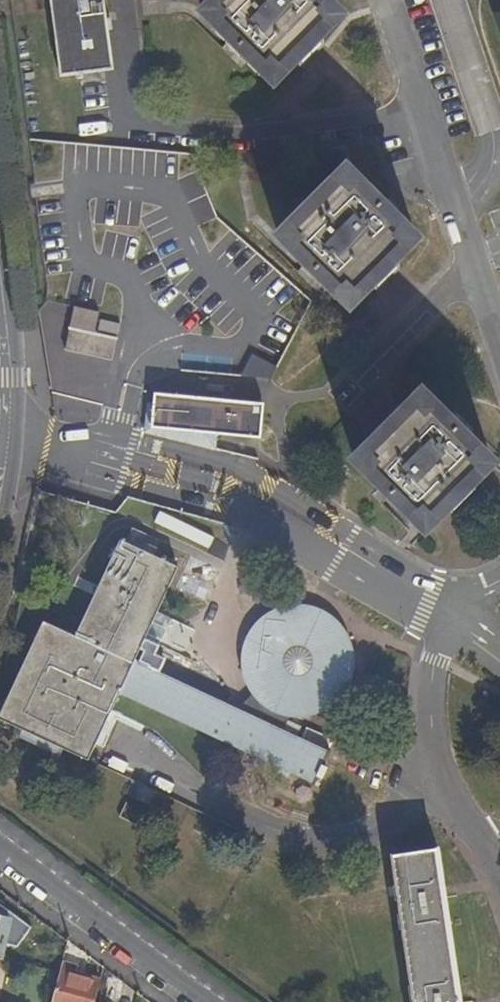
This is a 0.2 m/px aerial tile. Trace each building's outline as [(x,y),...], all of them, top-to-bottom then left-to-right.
[(107,62),(103,22),(107,22),(106,12),(102,13),(101,0),(51,0),(59,67),(107,62)] [(259,71),(272,83),(339,16),(326,4),(330,0),(213,0),(200,12),(213,25),(207,30),(254,77),(259,71)] [(353,194),(343,184),(324,204),(320,201),(307,214),(311,217),(292,236),(302,246),(299,249),(332,282),(336,278),(348,290),(367,271),(371,275),(382,264),(378,259),(397,238),(385,226),(389,222),(357,190),(353,194)] [(120,358),(122,335),(100,333),(102,309),(74,306),(69,353),(120,358)] [(250,357),(248,375),(275,379),(278,361),(250,357)] [(270,440),(273,403),(152,392),(148,438),(245,447),(246,438),(270,440)] [(451,484),(471,462),(459,451),(462,447),(431,415),(427,418),(417,409),(398,427),(394,424),(381,437),(384,441),(366,460),(377,470),(373,475),(406,506),(410,503),(421,514),(441,494),(445,499),(455,488),(451,484)] [(117,695),(134,662),(176,565),(119,539),(75,635),(43,622),(0,718),(0,723),(88,761),(117,695)] [(206,603),(220,570),(191,557),(177,590),(206,603)] [(134,662),(117,695),(314,783),(331,748),(275,725),(288,714),(303,712),(317,709),(329,701),(335,695),(344,680),(348,662),(347,644),(336,623),(320,611),(311,607),(301,605),(282,606),(261,614),(249,629),(241,643),(240,662),(243,678),(253,694),(225,702),(134,662)] [(392,854),(414,1001),(458,1001),(436,848),(392,854)] [(2,959),(11,920),(0,918),(0,959),(2,959)] [(63,962),(60,973),(52,1001),(94,1001),(100,978),(75,972),(76,965),(63,962)]
